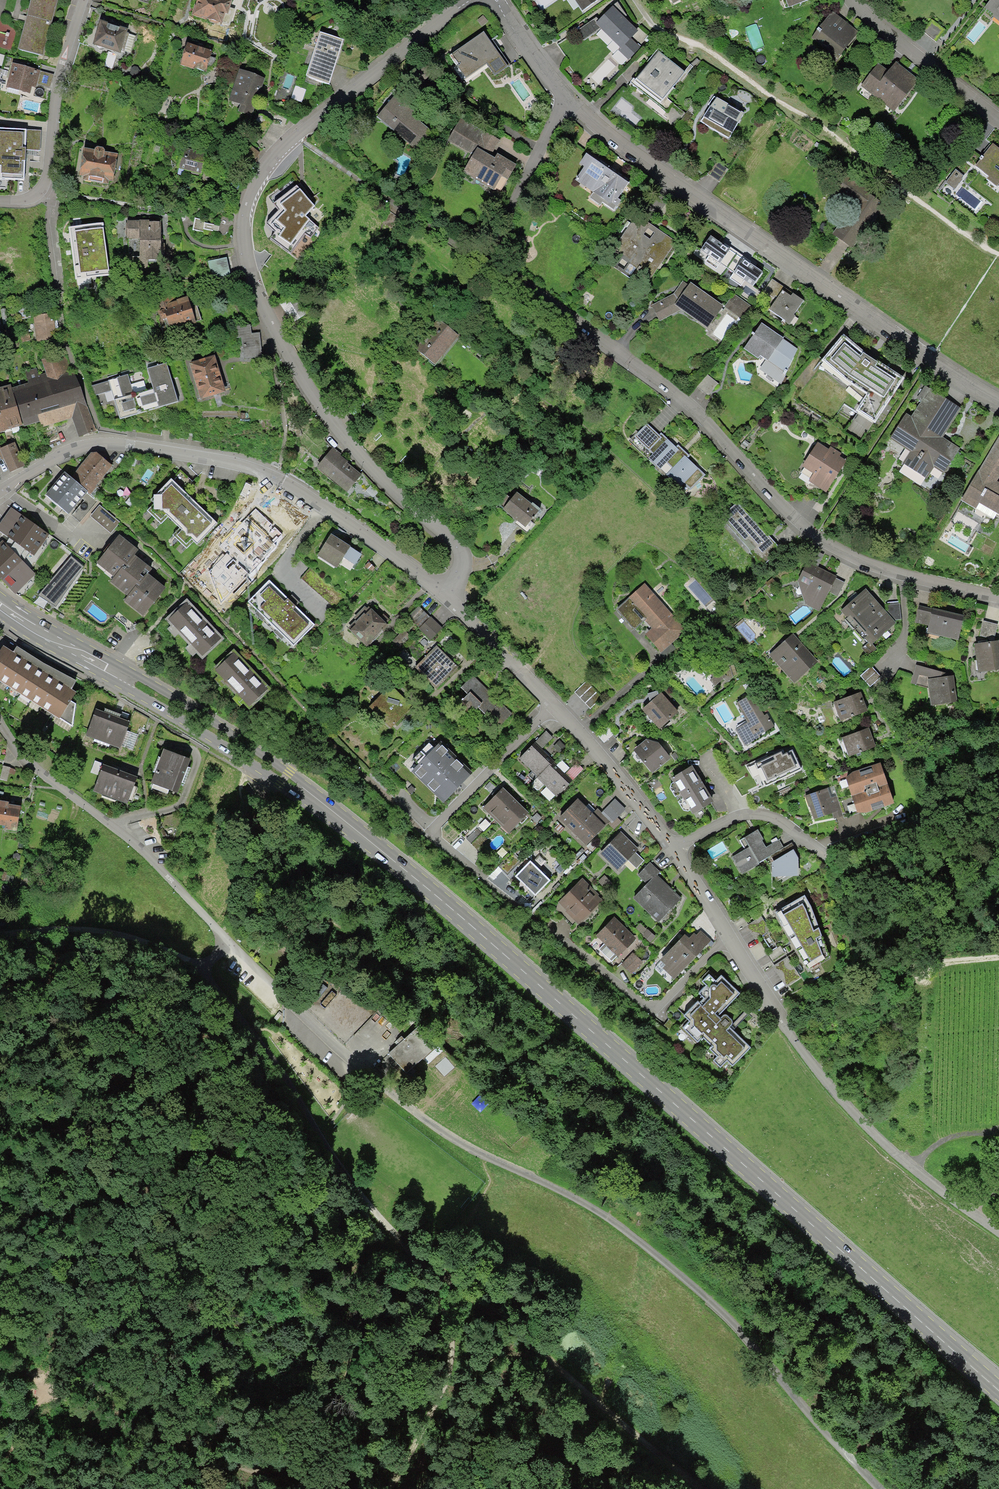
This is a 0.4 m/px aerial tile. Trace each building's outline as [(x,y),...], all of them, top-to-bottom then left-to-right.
[(19,49),(43,55),(58,0),(32,0),(19,49)] [(192,15),(209,20),(210,22),(216,23),(219,22),(230,25),(235,9),(230,8),(232,0),(197,0),(192,15)] [(583,13),(601,0),(574,0),(583,13)] [(809,0),(783,0),(786,8),(809,0)] [(983,10),(998,24),(998,0),(992,0),(983,10)] [(641,33),(615,5),(602,17),(598,14),(578,33),(584,40),(601,24),(625,49),(621,52),(629,61),(640,50),(632,42),(641,33)] [(859,34),(833,13),(813,39),(839,60),(859,34)] [(484,16),(476,21),(481,29),(489,24),(484,16)] [(128,28),(100,20),(92,44),(120,53),(128,28)] [(344,43),(321,35),(307,79),(331,86),(344,43)] [(485,35),(451,57),(457,67),(455,69),(465,85),(489,69),(495,77),(511,67),(495,41),(491,44),(485,35)] [(212,50),(187,43),(181,64),(212,73),(216,58),(210,56),(212,50)] [(633,83),(667,113),(676,103),(669,98),(701,62),(698,60),(685,75),(660,53),(633,83)] [(53,74),(12,63),(5,89),(32,96),(35,83),(49,87),(53,74)] [(890,72),(880,64),(863,87),(894,110),(918,78),(897,63),(890,72)] [(134,66),(132,67),(130,73),(132,76),(134,76),(137,76),(140,74),(140,70),(138,67),(134,66)] [(266,80),(240,71),(229,102),(240,106),(238,113),(253,118),(266,80)] [(403,92),(379,118),(417,152),(441,126),(403,92)] [(745,115),(715,97),(709,106),(713,108),(701,122),(729,139),(745,115)] [(104,110),(91,102),(87,110),(96,121),(100,121),(104,110)] [(492,136),(461,120),(449,142),(474,155),(463,175),(504,196),(519,165),(499,155),(497,158),(484,151),(492,136)] [(24,182),(25,150),(41,151),(42,131),(0,129),(0,181),(24,182)] [(992,143),(974,166),(988,177),(987,179),(997,187),(998,184),(998,148),(992,143)] [(95,149),(84,147),(79,175),(84,175),(83,180),(109,184),(109,180),(114,181),(118,154),(105,151),(105,149),(103,147),(97,146),(95,148),(95,149)] [(209,156),(185,150),(179,174),(202,180),(209,156)] [(631,182),(589,154),(582,165),(585,167),(575,181),(592,192),(587,199),(600,207),(603,203),(615,211),(620,204),(618,202),(631,182)] [(314,167),(299,158),(283,185),(295,191),(314,213),(331,198),(311,174),(314,167)] [(728,169),(719,163),(708,175),(719,183),(728,169)] [(834,236),(853,248),(877,213),(885,218),(894,204),(842,168),(829,187),(855,205),(834,236)] [(957,168),(947,181),(956,188),(966,176),(957,168)] [(676,243),(637,216),(607,260),(647,287),(676,243)] [(206,220),(195,219),(193,231),(204,232),(204,230),(213,232),(213,231),(218,232),(219,227),(214,226),(214,225),(205,223),(206,220)] [(104,222),(69,227),(76,279),(111,275),(104,222)] [(160,222),(128,223),(129,241),(139,240),(140,258),(133,258),(133,270),(147,269),(147,259),(165,259),(165,245),(161,245),(160,222)] [(724,245),(711,236),(701,250),(709,255),(705,261),(716,269),(720,263),(729,250),(730,249),(724,245)] [(725,243),(724,245),(730,249),(729,250),(737,255),(743,259),(744,258),(750,263),(751,261),(725,243)] [(737,255),(729,250),(720,263),(727,268),(737,255)] [(743,259),(737,255),(727,268),(734,272),(743,259)] [(750,263),(744,258),(743,259),(734,272),(730,278),(741,286),(745,281),(752,286),(762,271),(750,263)] [(226,259),(208,263),(212,283),(230,279),(226,259)] [(772,278),(760,297),(774,306),(769,313),(792,328),(809,303),(772,278)] [(676,294),(653,306),(661,322),(682,311),(711,331),(723,313),(741,324),(754,305),(732,290),(723,303),(692,282),(679,301),(676,294)] [(202,322),(193,297),(176,303),(173,295),(155,302),(163,322),(169,320),(173,332),(202,322)] [(56,313),(33,315),(37,343),(59,341),(56,313)] [(460,336),(436,317),(412,347),(435,366),(460,336)] [(799,350),(762,325),(746,350),(766,362),(761,369),(784,385),(799,350)] [(251,327),(238,329),(243,360),(262,357),(259,334),(252,335),(251,327)] [(870,346),(867,350),(845,335),(829,357),(821,352),(800,383),(809,389),(802,400),(831,420),(844,402),(859,413),(845,433),(862,445),(907,379),(881,361),(885,356),(870,346)] [(68,351),(42,360),(46,373),(39,375),(37,368),(26,372),(29,382),(12,388),(23,425),(24,426),(40,421),(43,427),(73,417),(80,437),(96,431),(68,351)] [(215,357),(190,365),(201,401),(227,392),(215,357)] [(167,365),(149,370),(154,388),(133,394),(127,377),(92,389),(94,397),(112,391),(122,423),(187,403),(179,377),(171,379),(167,365)] [(23,425),(12,388),(10,384),(0,387),(0,409),(6,430),(23,425)] [(959,409),(929,389),(926,388),(919,398),(924,402),(914,419),(909,416),(895,438),(914,449),(905,464),(929,479),(934,470),(946,477),(954,464),(955,445),(942,436),(959,409)] [(649,425),(637,437),(655,454),(649,459),(662,471),(668,464),(674,470),(669,475),(683,488),(701,469),(663,433),(660,436),(649,425)] [(951,522),(959,529),(990,528),(997,516),(998,517),(998,440),(951,522)] [(0,448),(11,475),(26,470),(15,442),(0,448)] [(829,450),(820,445),(807,467),(818,473),(812,482),(828,491),(845,461),(841,458),(841,454),(830,448),(829,450)] [(93,449),(71,477),(88,491),(88,492),(91,494),(114,465),(93,449)] [(334,450),(318,469),(348,495),(364,476),(334,450)] [(71,477),(65,471),(45,495),(69,514),(88,492),(88,491),(71,477)] [(172,478),(149,500),(153,504),(147,510),(161,524),(168,516),(180,528),(173,535),(186,549),(194,542),(197,545),(218,524),(172,478)] [(542,511),(518,493),(503,513),(528,531),(542,511)] [(282,507),(266,500),(257,513),(238,533),(247,543),(252,544),(263,554),(284,530),(274,521),(282,507)] [(784,552),(738,502),(720,519),(766,568),(784,552)] [(119,523),(98,506),(90,516),(111,533),(119,523)] [(11,507),(0,523),(0,531),(10,538),(30,552),(34,555),(49,534),(11,507)] [(139,550),(119,534),(97,563),(114,577),(124,565),(125,566),(135,555),(139,550)] [(332,535),(318,556),(337,569),(344,559),(355,567),(363,556),(332,535)] [(10,538),(5,543),(23,562),(30,552),(10,538)] [(2,540),(0,543),(0,578),(16,594),(36,575),(23,562),(5,543),(2,540)] [(152,568),(135,555),(125,566),(124,565),(114,577),(110,582),(128,596),(137,584),(139,586),(148,574),(152,568)] [(83,567),(71,556),(38,595),(56,607),(83,567)] [(206,559),(187,576),(217,608),(240,587),(225,571),(221,575),(206,559)] [(837,576),(807,562),(797,581),(805,604),(819,611),(829,591),(836,578),(837,576)] [(375,569),(369,563),(364,569),(371,574),(375,569)] [(166,587),(148,574),(139,586),(137,584),(128,596),(124,601),(143,616),(166,587)] [(844,582),(836,578),(829,591),(837,596),(844,582)] [(271,583),(251,603),(294,644),(311,627),(293,609),(299,603),(291,595),(288,599),(271,583)] [(645,588),(618,611),(635,630),(646,621),(653,630),(646,635),(662,654),(684,635),(645,588)] [(886,611),(865,589),(841,611),(847,617),(845,619),(864,640),(865,638),(872,645),(896,622),(894,620),(886,611)] [(901,620),(900,601),(885,602),(886,611),(894,620),(901,620)] [(429,642),(442,629),(420,605),(406,618),(429,642)] [(184,606),(169,621),(202,660),(220,645),(184,606)] [(371,607),(348,628),(366,648),(393,623),(384,614),(381,617),(371,607)] [(966,617),(920,607),(916,624),(930,627),(929,634),(960,641),(966,617)] [(984,622),(980,643),(975,645),(979,673),(998,671),(998,642),(995,642),(998,625),(984,622)] [(793,635),(770,656),(796,684),(818,663),(793,635)] [(696,661),(717,687),(738,670),(716,644),(696,661)] [(4,645),(0,653),(0,681),(62,721),(77,692),(72,690),(75,682),(17,648),(14,653),(4,645)] [(437,646),(415,667),(437,689),(459,668),(437,646)] [(235,654),(215,669),(253,709),(269,691),(235,654)] [(882,678),(871,666),(860,677),(871,688),(882,678)] [(949,677),(918,666),(911,684),(929,689),(933,707),(959,703),(956,676),(949,677)] [(475,675),(462,687),(469,694),(458,704),(467,714),(478,704),(501,728),(514,716),(475,675)] [(593,675),(574,690),(591,711),(609,696),(593,675)] [(412,708),(391,687),(373,706),(393,726),(412,708)] [(652,702),(644,709),(661,730),(679,713),(669,701),(673,698),(665,690),(661,696),(660,692),(651,694),(652,702)] [(756,693),(737,703),(748,723),(736,730),(746,749),(777,731),(756,693)] [(863,693),(832,704),(839,723),(870,712),(863,693)] [(129,722),(97,709),(87,737),(122,750),(129,722)] [(480,772),(430,724),(395,761),(445,809),(480,772)] [(871,728),(838,740),(845,759),(878,747),(871,728)] [(546,731),(535,742),(542,749),(553,737),(546,731)] [(649,739),(634,750),(653,776),(673,761),(660,744),(649,739)] [(566,746),(559,740),(553,747),(560,753),(566,746)] [(542,749),(535,742),(519,759),(532,772),(528,776),(533,781),(537,778),(549,764),(551,766),(553,763),(555,761),(542,749)] [(194,760),(164,749),(150,787),(180,797),(194,760)] [(795,756),(763,769),(768,782),(772,780),(777,791),(805,779),(795,756)] [(138,778),(103,763),(94,789),(131,804),(138,778)] [(566,774),(553,763),(551,766),(549,764),(537,778),(557,797),(572,780),(566,774)] [(577,763),(566,774),(572,780),(584,769),(577,763)] [(854,774),(847,781),(858,812),(867,813),(893,805),(893,799),(880,765),(873,767),(874,769),(861,774),(860,772),(854,774)] [(3,768),(0,778),(0,781),(8,783),(11,770),(3,768)] [(713,804),(692,769),(673,780),(674,783),(670,785),(670,790),(675,799),(681,795),(684,801),(680,804),(685,812),(690,814),(692,812),(694,816),(713,804)] [(495,820),(515,799),(503,787),(483,808),(495,820)] [(833,787),(805,796),(814,820),(832,814),(834,820),(844,817),(833,787)] [(515,799),(495,820),(509,833),(529,813),(515,799)] [(593,813),(578,799),(558,818),(586,846),(594,838),(610,822),(601,813),(597,809),(593,813)] [(615,799),(601,813),(610,822),(612,823),(626,809),(615,799)] [(0,801),(0,826),(5,827),(5,830),(18,832),(22,807),(10,805),(11,803),(0,801)] [(641,850),(619,830),(595,855),(616,874),(628,862),(636,869),(644,861),(637,855),(641,850)] [(758,832),(747,838),(753,848),(735,859),(743,873),(785,849),(779,839),(766,846),(758,832)] [(600,844),(594,838),(586,846),(592,852),(600,844)] [(538,848),(514,876),(534,893),(558,865),(538,848)] [(794,851),(774,862),(774,877),(780,888),(792,882),(789,877),(801,877),(800,860),(794,851)] [(641,876),(650,885),(638,898),(660,920),(680,900),(658,878),(661,874),(652,865),(641,876)] [(584,880),(556,907),(580,930),(606,901),(584,880)] [(811,903),(805,894),(754,922),(785,983),(809,972),(831,959),(811,903)] [(614,918),(595,938),(617,960),(637,937),(614,918)] [(686,933),(659,965),(675,982),(714,943),(699,928),(686,933)] [(690,1022),(683,1032),(726,1071),(749,1050),(719,1019),(740,994),(720,977),(684,1016),(690,1022)] [(422,1025),(389,1055),(406,1074),(438,1046),(422,1025)]
